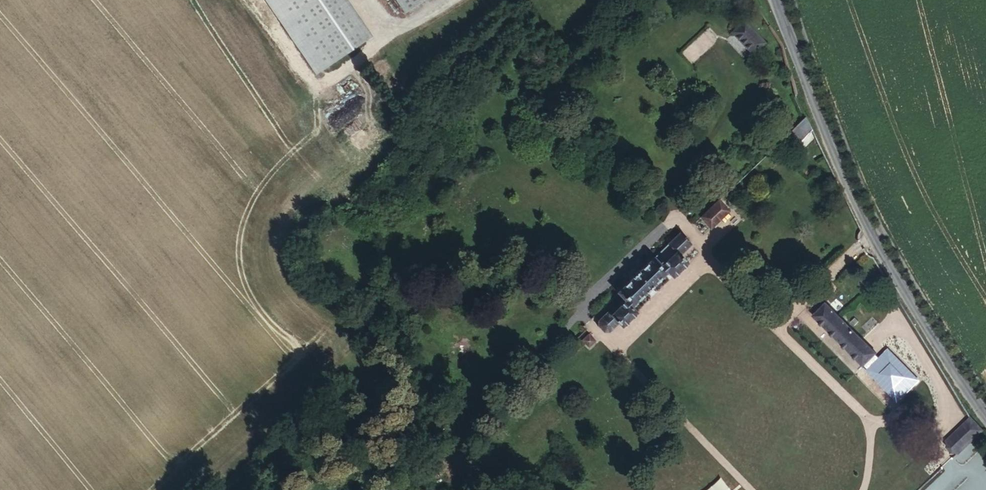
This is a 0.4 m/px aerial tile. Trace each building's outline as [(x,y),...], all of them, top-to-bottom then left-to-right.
[(308,10),(301,0),(285,0),(270,11),(318,74),(342,56),(333,44),(316,57),(301,38),(319,24),(308,10)] [(308,10),(321,0),(301,0),(308,10)] [(332,0),(321,0),(308,10),(319,24),(333,44),(342,56),(362,40),(332,0)] [(400,13),(418,0),(392,0),(400,13)] [(333,44),(319,24),(301,38),(316,57),(333,44)] [(761,45),(741,24),(729,37),(749,57),(761,45)] [(794,149),(810,133),(802,119),(783,137),(794,149)] [(705,230),(725,211),(715,201),(695,220),(705,230)] [(628,309),(664,274),(669,279),(684,265),(677,257),(690,244),(678,232),(614,294),(620,300),(609,311),(605,311),(595,321),(594,327),(600,333),(607,333),(615,326),(618,329),(633,314),(628,309)] [(869,355),(820,306),(807,318),(856,368),(869,355)] [(585,347),(593,339),(588,333),(580,341),(585,347)] [(963,417),(957,407),(951,411),(957,420),(963,417)] [(953,457),(977,434),(966,422),(942,446),(953,457)]
